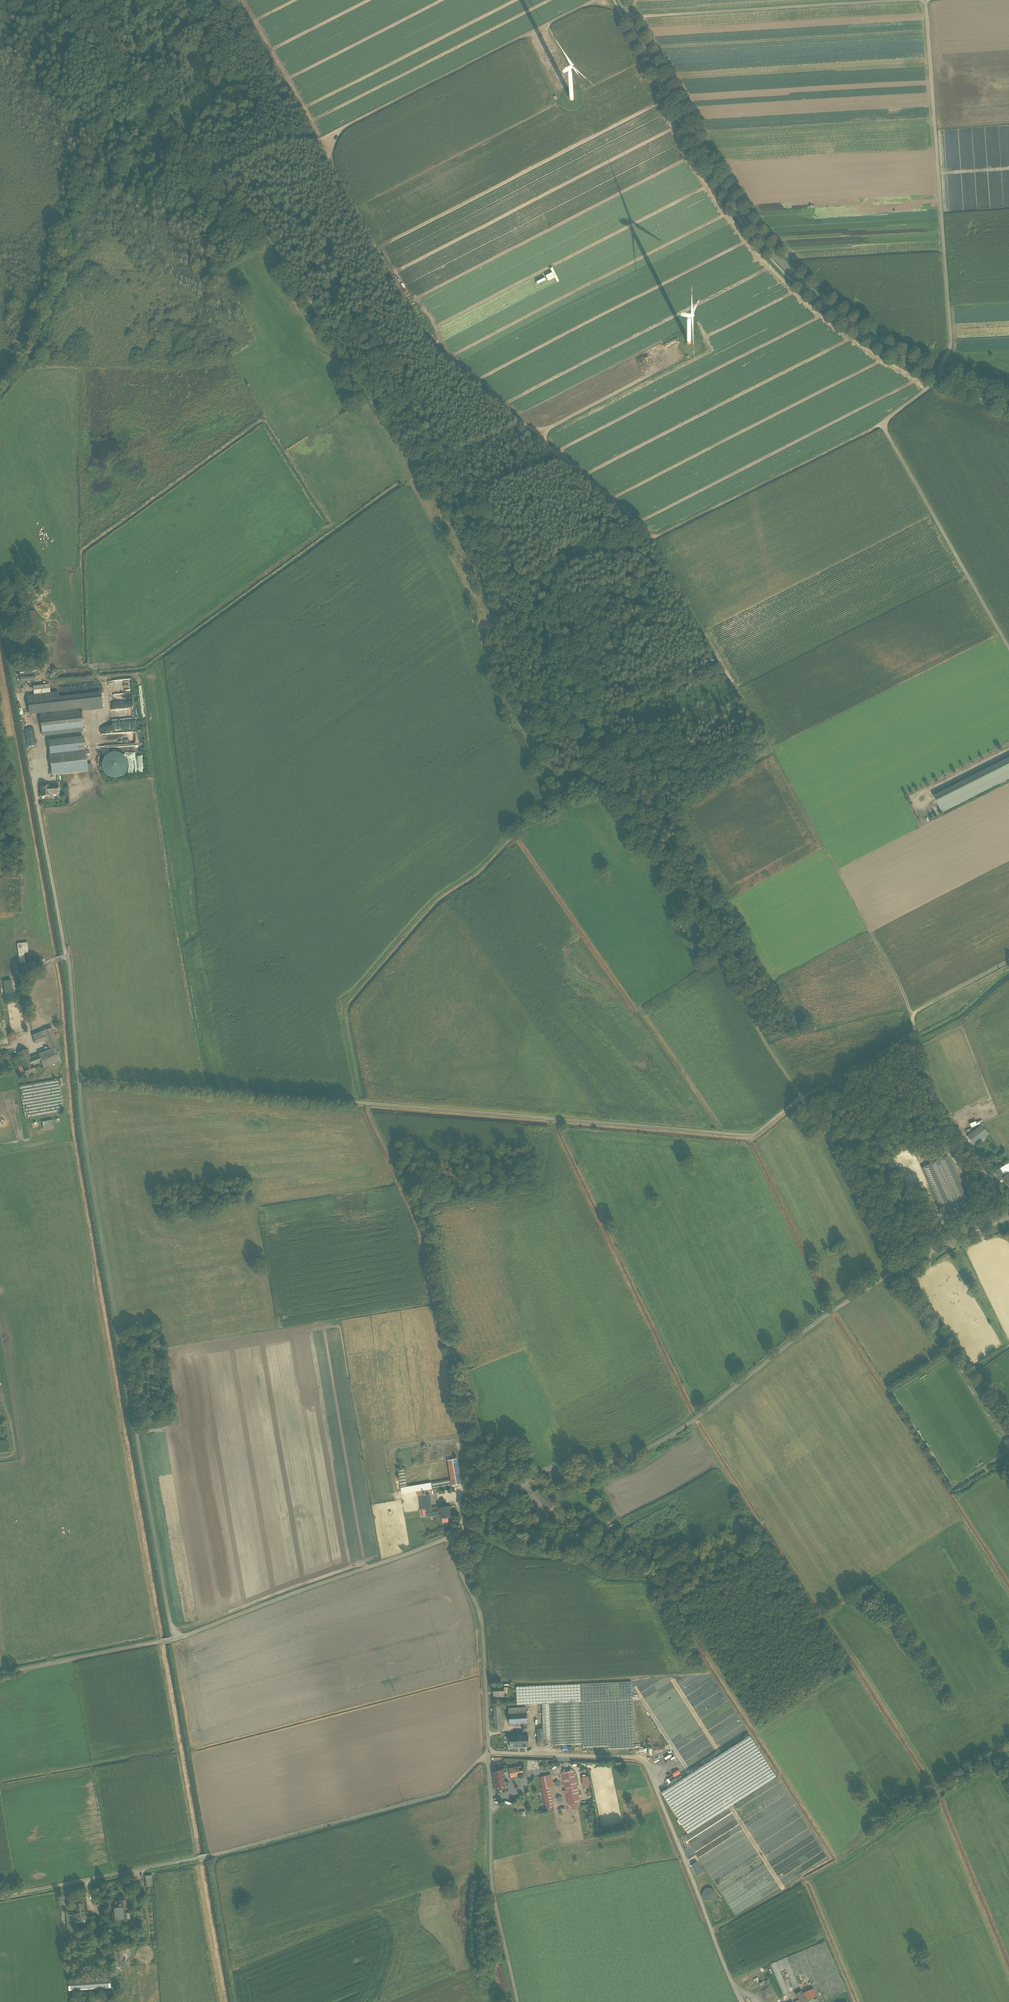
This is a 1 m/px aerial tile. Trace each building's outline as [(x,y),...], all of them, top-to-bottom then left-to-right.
[(40,713),(80,709),(102,706),(100,694),(59,698),(58,692),(50,693),(49,685),(33,687),(34,695),(27,696),(30,714),(40,713)] [(80,709),(40,713),(42,736),(83,732),(80,712),(80,709)] [(83,737),(48,741),(50,755),(85,751),(83,737)] [(85,751),(50,755),(52,776),(57,775),(87,772),(87,765),(85,751)] [(114,753),(109,754),(105,757),(103,761),(102,766),(103,771),(106,775),(110,778),(115,778),(120,777),(124,774),(127,770),(127,765),(126,760),(123,756),(119,754),(114,753)] [(932,799),(939,813),(941,816),(1008,782),(1008,761),(932,799)] [(49,786),(41,787),(42,797),(50,796),(50,795),(49,787),(49,786)] [(58,786),(49,787),(50,795),(59,794),(58,786)] [(27,943),(17,944),(20,964),(25,963),(24,954),(28,953),(27,943)] [(59,1047),(52,1028),(43,1032),(46,1040),(50,1050),(55,1048),(59,1047)] [(43,1032),(32,1036),(36,1044),(46,1040),(43,1032)] [(50,1050),(39,1055),(40,1056),(42,1062),(44,1068),(60,1062),(57,1053),(55,1048),(50,1050)] [(27,1050),(18,1054),(21,1061),(30,1058),(27,1050)] [(34,1058),(31,1060),(33,1066),(42,1062),(40,1056),(37,1057),(38,1060),(35,1061),(34,1058)] [(30,1058),(21,1061),(24,1069),(33,1066),(31,1060),(30,1058)] [(33,1066),(24,1069),(27,1076),(36,1073),(33,1066)] [(52,1081),(19,1086),(25,1119),(64,1112),(59,1086),(53,1087),(52,1081)] [(52,1120),(42,1122),(44,1129),(53,1127),(52,1120)] [(981,1128),(967,1138),(973,1146),(987,1136),(981,1128)] [(927,1167),(945,1207),(948,1213),(968,1204),(966,1198),(947,1158),(927,1167)] [(1000,1170),(1003,1174),(1005,1177),(1008,1175),(1008,1164),(1008,1163),(1000,1170)] [(945,1207),(927,1167),(921,1169),(940,1210),(945,1207)] [(1000,1170),(994,1174),(997,1179),(1003,1174),(1000,1170)] [(987,1282),(990,1288),(997,1285),(995,1279),(987,1282)] [(999,1294),(1002,1303),(1007,1302),(1004,1292),(999,1294)] [(454,1442),(395,1451),(398,1468),(427,1463),(430,1463),(457,1459),(454,1442)] [(428,1465),(398,1469),(402,1495),(461,1485),(457,1460),(431,1464),(430,1463),(427,1463),(428,1465)] [(544,1495),(540,1489),(535,1493),(548,1510),(555,1505),(547,1493),(544,1495)] [(429,1495),(419,1497),(422,1510),(425,1510),(432,1508),(429,1495)] [(529,1499),(520,1506),(527,1515),(536,1508),(529,1499)] [(449,1507),(439,1509),(440,1515),(441,1520),(451,1518),(449,1507)] [(439,1509),(432,1510),(432,1508),(425,1510),(427,1517),(440,1515),(439,1509)] [(536,1508),(527,1515),(532,1520),(537,1516),(535,1514),(538,1512),(536,1508)] [(505,1526),(511,1520),(508,1517),(507,1517),(501,1510),(495,1515),(505,1526)] [(543,1519),(538,1512),(535,1514),(537,1516),(532,1520),(535,1525),(543,1519)] [(631,1683),(574,1685),(574,1703),(579,1703),(581,1703),(606,1702),(619,1702),(632,1701),(631,1683)] [(662,1684),(658,1691),(655,1685),(654,1687),(649,1687),(649,1690),(651,1693),(648,1695),(648,1696),(646,1695),(646,1696),(644,1694),(671,1745),(685,1720),(693,1716),(686,1703),(673,1703),(675,1702),(675,1697),(674,1698),(670,1696),(671,1693),(668,1693),(665,1688),(664,1685),(662,1684)] [(574,1685),(517,1687),(517,1706),(542,1705),(542,1704),(550,1704),(551,1704),(565,1704),(566,1704),(574,1703),(574,1685)] [(504,1688),(493,1688),(494,1692),(495,1692),(495,1697),(504,1697),(504,1688)] [(632,1701),(619,1702),(621,1749),(634,1749),(632,1701)] [(606,1702),(581,1703),(583,1748),(608,1747),(606,1702)] [(619,1702),(606,1702),(608,1747),(608,1750),(621,1749),(619,1702)] [(574,1703),(566,1704),(568,1746),(581,1746),(579,1703),(574,1703)] [(550,1704),(542,1704),(542,1705),(543,1730),(543,1742),(544,1742),(544,1747),(551,1746),(551,1742),(550,1704)] [(565,1704),(551,1704),(553,1747),(566,1746),(565,1704)] [(523,1724),(528,1724),(527,1715),(509,1715),(509,1725),(523,1724)] [(528,1729),(523,1729),(524,1737),(517,1737),(518,1743),(520,1743),(520,1747),(529,1747),(528,1737),(529,1736),(528,1736),(528,1729)] [(517,1737),(510,1737),(510,1743),(510,1748),(520,1747),(520,1743),(518,1743),(517,1737)] [(776,1777),(749,1737),(662,1793),(688,1834),(776,1777)] [(519,1767),(509,1769),(510,1777),(518,1775),(524,1774),(523,1769),(523,1766),(519,1767)] [(507,1770),(502,1771),(504,1781),(507,1781),(511,1780),(511,1778),(510,1777),(509,1769),(507,1770)] [(573,1770),(562,1772),(569,1807),(580,1805),(573,1770)] [(495,1783),(504,1781),(502,1771),(493,1773),(495,1783)] [(552,1774),(548,1775),(555,1810),(566,1808),(559,1772),(552,1774)] [(953,1773),(938,1782),(941,1787),(956,1777),(953,1773)] [(553,1810),(546,1775),(544,1775),(540,1776),(547,1811),(553,1810)] [(504,1781),(495,1783),(496,1792),(506,1790),(504,1781)] [(691,1865),(698,1875),(704,1872),(697,1861),(691,1865)] [(126,1900),(118,1901),(119,1908),(124,1907),(125,1910),(127,1910),(126,1900)] [(83,1903),(74,1904),(75,1913),(83,1912),(83,1903)] [(847,1992),(826,1942),(805,1951),(818,1981),(820,1986),(822,1992),(826,2001),(847,1992)] [(117,1949),(114,1950),(115,1962),(123,1961),(122,1954),(122,1952),(117,1952),(117,1949)] [(818,1981),(805,1951),(787,1958),(800,1987),(811,1981),(812,1984),(818,1981)] [(787,1958),(770,1965),(784,1996),(800,1987),(787,1958)] [(110,1979),(68,1981),(69,1990),(110,1988),(110,1979)] [(812,1984),(807,1986),(809,1990),(815,1987),(815,1988),(820,1986),(818,1981),(812,1984)] [(815,1988),(814,1989),(816,1995),(817,1995),(820,1993),(820,1994),(821,1994),(821,1993),(822,1992),(820,1986),(815,1988)] [(802,1994),(803,1994),(805,1998),(808,2001),(814,1999),(817,1997),(817,1995),(816,1995),(814,1989),(802,1994)]
